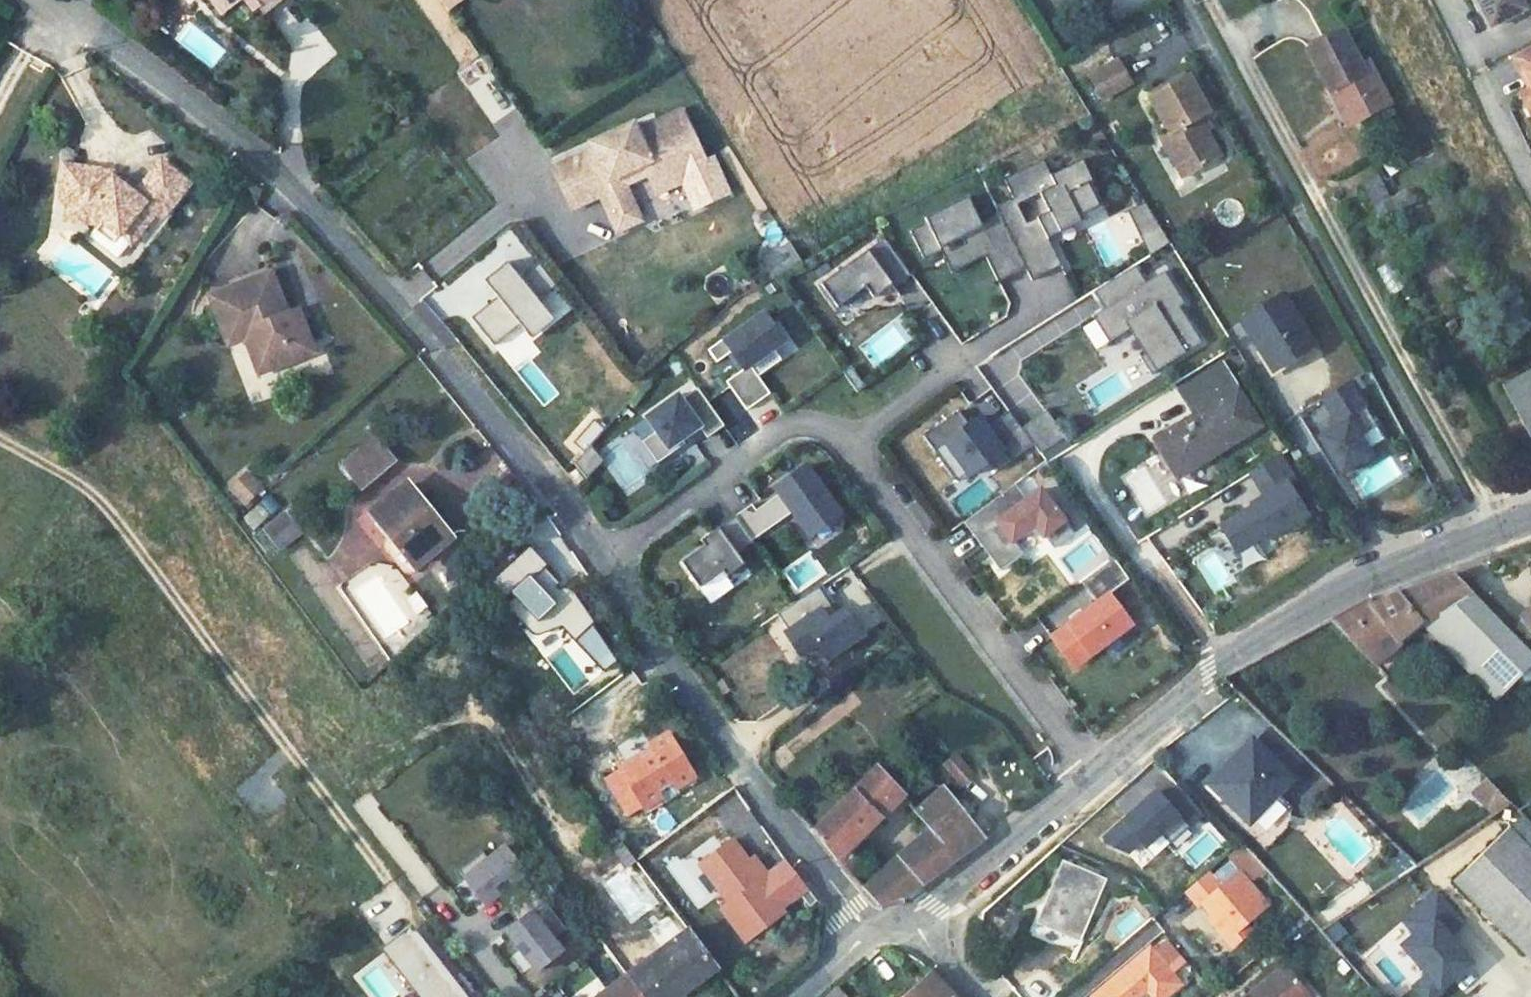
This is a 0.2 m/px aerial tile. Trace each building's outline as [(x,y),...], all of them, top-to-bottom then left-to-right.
[(219,11),(225,7),(220,0),(211,0),(219,11)] [(258,1),(266,13),(284,0),(259,0),(258,1)] [(464,0),(441,0),(449,11),(464,0)] [(1490,29),(1525,12),(1519,0),(1476,0),(1490,29)] [(289,30),(299,45),(318,32),(307,17),(289,30)] [(174,38),(213,69),(228,50),(189,20),(174,38)] [(1346,43),(1313,61),(1336,106),(1343,103),(1360,136),(1394,117),(1373,77),(1366,80),(1346,43)] [(1511,57),(1520,76),(1525,74),(1530,86),(1530,47),(1511,57)] [(1122,65),(1094,83),(1109,108),(1138,90),(1122,65)] [(1520,76),(1528,91),(1530,89),(1530,86),(1525,74),(1520,76)] [(1154,103),(1174,139),(1172,140),(1194,179),(1224,161),(1227,160),(1205,121),(1215,115),(1193,79),(1181,86),(1154,103)] [(1528,91),(1519,96),(1529,117),(1530,116),(1530,89),(1528,91)] [(595,156),(553,176),(569,210),(597,196),(593,188),(608,180),(611,186),(642,171),(653,193),(706,168),(681,115),(639,135),(635,126),(591,148),(595,156)] [(1166,143),(1188,182),(1194,179),(1172,140),(1166,143)] [(1098,205),(1086,181),(1091,179),(1080,157),(1049,173),(1041,157),(1002,177),(1011,195),(994,204),(998,211),(1024,266),(1030,278),(1059,263),(1046,237),(1043,231),(1077,215),(1098,205)] [(113,190),(63,181),(60,208),(74,212),(71,229),(99,231),(105,235),(119,246),(127,254),(156,221),(160,224),(182,195),(156,173),(125,208),(113,202),(113,190)] [(1378,218),(1414,204),(1408,189),(1389,196),(1381,174),(1363,181),(1378,218)] [(998,211),(980,220),(968,195),(925,216),(927,220),(910,229),(925,259),(942,251),(952,271),(985,255),(997,280),(1024,266),(998,211)] [(1162,232),(1143,200),(1123,212),(1143,244),(1162,232)] [(631,203),(606,214),(618,239),(642,227),(631,203)] [(771,213),(754,222),(762,237),(779,228),(771,213)] [(1046,237),(1079,220),(1077,215),(1043,231),(1046,237)] [(1149,255),(1169,242),(1162,232),(1143,244),(1149,255)] [(108,260),(119,246),(105,235),(93,248),(108,260)] [(909,272),(883,235),(819,281),(836,305),(864,284),(872,295),(890,282),(892,285),(909,272)] [(776,279),(803,261),(790,241),(763,259),(776,279)] [(539,299),(557,285),(540,262),(521,277),(508,261),(485,280),(498,296),(472,318),(495,345),(522,323),(517,317),(539,299)] [(1200,341),(1178,305),(1183,302),(1163,270),(1144,281),(1134,264),(1093,289),(1104,306),(1092,314),(1109,340),(1133,325),(1148,349),(1144,352),(1139,355),(1150,372),(1200,341)] [(211,289),(229,341),(242,337),(254,333),(266,370),(292,361),(288,350),(314,341),(305,314),(293,319),(289,308),(274,266),(211,289)] [(1281,297),(1242,320),(1271,370),(1312,347),(1281,297)] [(528,332),(551,313),(539,299),(517,317),(522,323),(528,332)] [(301,304),(289,308),(293,319),(305,314),(301,304)] [(785,340),(765,312),(725,340),(723,338),(708,349),(717,362),(732,351),(744,368),(727,381),(747,409),(771,392),(751,365),(774,348),(785,340)] [(875,368),(920,338),(904,314),(859,345),(875,368)] [(1148,349),(1133,325),(1129,327),(1144,352),(1148,349)] [(242,337),(254,374),(266,370),(254,333),(242,337)] [(292,361),(318,352),(314,341),(288,350),(292,361)] [(782,359),(774,348),(751,365),(758,375),(782,359)] [(857,391),(867,384),(852,364),(843,370),(857,391)] [(1196,418),(1156,441),(1179,479),(1260,428),(1220,365),(1180,390),(1196,418)] [(1503,385),(1528,435),(1530,434),(1530,371),(1503,385)] [(1377,427),(1356,394),(1365,389),(1358,377),(1322,399),(1338,426),(1319,438),(1341,474),(1371,455),(1360,437),(1377,427)] [(724,427),(698,388),(682,398),(679,393),(646,415),(656,429),(641,439),(655,461),(684,443),(681,438),(698,427),(706,438),(724,427)] [(976,404),(983,415),(1002,404),(995,393),(976,404)] [(1009,460),(1033,443),(1021,426),(1008,409),(986,425),(984,422),(980,425),(974,418),(968,422),(958,408),(923,434),(933,449),(945,441),(967,471),(969,474),(989,459),(1002,450),(1009,460)] [(1065,435),(1046,408),(1021,426),(1033,443),(1039,451),(1065,435)] [(984,422),(978,415),(974,418),(980,425),(984,422)] [(361,492),(399,460),(376,433),(338,465),(361,492)] [(967,471),(945,441),(933,449),(955,479),(967,471)] [(590,444),(572,463),(587,477),(605,458),(590,444)] [(1009,460),(1002,450),(989,459),(996,469),(1009,460)] [(1288,519),(1303,510),(1285,482),(1292,478),(1276,453),(1248,471),(1258,488),(1262,495),(1250,502),(1248,503),(1249,506),(1218,525),(1234,551),(1265,531),(1268,537),(1291,523),(1288,519)] [(838,514),(803,466),(772,488),(777,495),(790,512),(807,536),(838,514)] [(223,483),(237,503),(253,491),(239,471),(223,483)] [(403,482),(372,513),(385,527),(419,560),(451,532),(418,497),(403,482)] [(1071,532),(1038,489),(1024,500),(1012,484),(962,521),(999,570),(1022,553),(1020,551),(1011,539),(1034,522),(1042,534),(1052,547),(1071,532)] [(1250,502),(1262,495),(1258,488),(1246,496),(1250,502)] [(767,529),(790,512),(777,495),(754,511),(767,529)] [(767,529),(754,511),(749,504),(733,516),(750,540),(767,529)] [(1291,523),(1305,514),(1303,510),(1288,519),(1291,523)] [(747,569),(735,554),(752,542),(733,516),(716,528),(720,534),(702,546),(679,562),(697,588),(721,571),(728,582),(747,569)] [(275,552),(297,535),(282,517),(261,534),(275,552)] [(1020,551),(1042,534),(1034,522),(1011,539),(1020,551)] [(702,546),(720,534),(716,528),(698,540),(702,546)] [(1245,565),(1261,559),(1256,545),(1240,552),(1245,565)] [(1108,594),(1130,577),(1115,556),(1081,582),(1096,601),(1051,636),(1066,656),(1082,644),(1090,654),(1131,623),(1108,594)] [(848,606),(867,592),(848,565),(829,579),(848,606)] [(1329,621),(1364,655),(1382,647),(1380,644),(1420,623),(1496,700),(1530,666),(1530,654),(1451,574),(1412,589),(1397,594),(1373,606),(1367,600),(1329,621)] [(861,634),(844,608),(836,614),(817,586),(776,614),(787,631),(783,633),(798,655),(815,644),(825,658),(861,634)] [(1530,632),(1530,604),(1518,618),(1530,632)] [(1090,654),(1082,644),(1066,656),(1074,666),(1090,654)] [(1382,647),(1364,655),(1372,664),(1388,656),(1382,647)] [(1288,774),(1305,756),(1272,724),(1255,742),(1251,739),(1207,783),(1223,799),(1227,794),(1252,819),(1277,792),(1292,777),(1288,774)] [(657,729),(611,762),(628,786),(613,796),(622,808),(651,787),(647,781),(660,771),(665,777),(683,764),(657,729)] [(956,751),(942,766),(964,788),(978,774),(956,751)] [(597,773),(613,796),(628,786),(611,762),(597,773)] [(876,768),(812,831),(836,861),(898,790),(876,768)] [(1484,803),(1499,789),(1488,778),(1473,792),(1484,803)] [(943,786),(913,812),(928,829),(954,859),(983,836),(943,786)] [(1170,843),(1203,813),(1179,787),(1164,801),(1160,796),(1151,805),(1147,800),(1104,840),(1110,846),(1127,853),(1140,842),(1145,847),(1160,833),(1170,843)] [(1494,813),(1512,802),(1499,789),(1484,803),(1494,813)] [(1287,826),(1292,806),(1277,792),(1252,819),(1227,794),(1223,799),(1219,804),(1266,848),(1287,826)] [(1530,961),(1530,821),(1524,814),(1510,828),(1455,883),(1530,961)] [(1210,819),(1175,846),(1192,869),(1227,842),(1210,819)] [(928,829),(863,888),(879,904),(893,900),(904,897),(934,874),(954,859),(928,829)] [(520,875),(499,849),(483,861),(477,854),(452,873),(475,901),(486,893),(491,898),(501,911),(528,890),(517,877),(520,875)] [(1037,916),(1035,919),(1075,939),(1103,881),(1063,862),(1037,916)] [(1208,870),(1183,891),(1198,909),(1202,905),(1215,920),(1211,923),(1232,947),(1251,931),(1245,925),(1268,905),(1238,870),(1222,886),(1208,870)] [(1455,883),(1428,911),(1515,996),(1523,996),(1530,988),(1530,961),(1455,883)] [(548,942),(562,931),(528,890),(501,911),(512,925),(516,930),(505,939),(532,973),(557,953),(548,942)] [(480,907),(491,898),(486,893),(475,901),(480,907)] [(1030,913),(1020,932),(1045,945),(1071,949),(1075,939),(1035,919),(1037,916),(1030,913)] [(1380,915),(1352,941),(1404,996),(1457,996),(1380,915)] [(505,939),(516,930),(512,925),(501,933),(505,939)] [(409,932),(398,941),(411,958),(397,969),(419,996),(459,996),(409,932)] [(625,985),(635,996),(667,996),(708,963),(688,936),(625,985)] [(397,969),(411,958),(398,941),(384,951),(397,969)] [(1145,996),(1165,996),(1180,984),(1149,949),(1093,996),(1144,996),(1145,996)] [(1245,996),(1311,996),(1290,974),(1274,988),(1266,979),(1245,996)] [(909,996),(950,996),(932,977),(909,996)] [(610,996),(635,996),(625,985),(610,996)]
